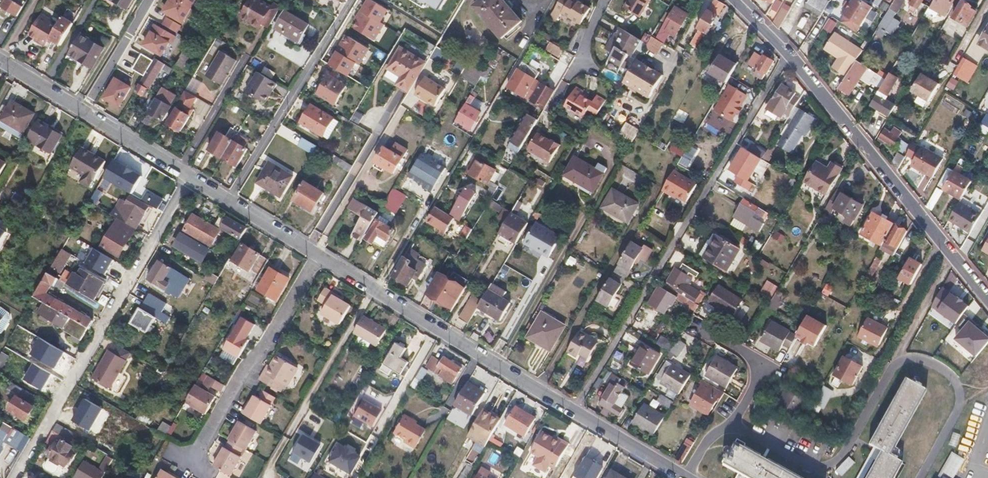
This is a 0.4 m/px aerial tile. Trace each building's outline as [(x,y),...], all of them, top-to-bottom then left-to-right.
[(4,0),(0,6),(14,14),(15,15),(20,5),(15,2),(16,0),(4,0)] [(127,9),(132,0),(113,0),(127,9)] [(195,0),(170,0),(164,11),(182,21),(195,0)] [(249,6),(243,16),(254,23),(255,20),(261,23),(271,5),(262,0),(250,0),(247,5),(249,6)] [(380,20),(388,7),(376,0),(368,0),(366,2),(364,5),(362,10),(363,10),(359,16),(357,19),(353,25),(373,38),(383,22),(380,20)] [(473,6),(500,38),(520,21),(503,0),(481,0),(473,6)] [(556,7),(562,11),(569,0),(560,0),(556,7)] [(562,11),(581,22),(591,6),(581,0),(569,0),(562,11)] [(623,8),(639,17),(649,0),(627,0),(623,8)] [(705,15),(697,28),(699,29),(690,44),(695,47),(704,32),(706,33),(723,4),(715,0),(713,0),(705,15)] [(804,7),(806,9),(808,5),(811,7),(815,0),(808,0),(804,7)] [(812,12),(820,16),(830,1),(828,0),(820,0),(812,12)] [(845,8),(841,15),(844,16),(840,23),(856,32),(872,7),(859,0),(852,0),(847,9),(845,8)] [(892,5),(878,27),(884,30),(895,12),(896,13),(900,7),(903,8),(905,5),(902,3),(904,0),(895,0),(892,5)] [(908,2),(910,3),(909,5),(917,10),(923,0),(909,0),(908,2)] [(929,8),(944,16),(952,3),(958,7),(962,0),(933,0),(929,8)] [(968,4),(964,2),(955,18),(969,26),(977,13),(971,9),(973,7),(968,4)] [(272,3),(271,5),(261,23),(268,27),(279,7),(272,3)] [(686,14),(673,7),(664,23),(668,26),(665,31),(674,36),(686,14)] [(309,25),(287,12),(277,30),(285,35),(299,42),(303,34),(309,25)] [(785,18),(779,14),(773,24),(778,29),(785,18)] [(49,20),(41,15),(30,34),(36,38),(35,40),(44,46),(49,39),(56,27),(48,23),(49,20)] [(62,17),(56,27),(49,39),(59,45),(73,23),(62,17)] [(176,32),(181,25),(167,17),(163,24),(176,32)] [(175,36),(154,24),(150,31),(151,32),(144,44),(156,52),(157,50),(162,53),(168,43),(170,44),(175,36)] [(611,38),(605,48),(612,53),(608,60),(624,69),(628,63),(625,61),(629,54),(632,56),(641,40),(619,27),(614,35),(616,36),(614,40),(612,39),(611,38)] [(979,44),(987,49),(987,28),(979,44)] [(863,51),(834,32),(824,49),(838,58),(832,67),(846,76),(855,62),(863,51)] [(103,48),(79,34),(67,54),(91,67),(103,48)] [(355,60),(359,62),(368,46),(348,34),(344,41),(343,44),(339,50),(338,49),(335,53),(333,56),(330,62),(330,63),(348,73),(355,60)] [(663,43),(651,36),(647,44),(644,48),(656,54),(663,43)] [(562,49),(550,41),(545,49),(558,57),(562,49)] [(445,50),(436,45),(429,57),(437,63),(445,50)] [(495,50),(496,51),(491,60),(497,64),(502,55),(515,63),(518,57),(498,46),(495,50)] [(424,61),(399,47),(388,66),(402,75),(397,82),(407,89),(424,61)] [(236,59),(220,50),(206,75),(221,84),(236,59)] [(757,53),(756,52),(749,63),(756,67),(755,68),(760,71),(765,74),(765,73),(773,61),(765,57),(767,54),(764,53),(763,56),(757,53)] [(906,64),(911,56),(903,52),(898,59),(906,64)] [(144,76),(153,60),(141,53),(131,68),(144,76)] [(187,60),(181,56),(175,67),(181,70),(187,60)] [(735,66),(719,56),(709,74),(725,83),(730,75),(735,66)] [(162,62),(155,57),(153,60),(144,76),(134,91),(142,96),(162,62)] [(968,82),(977,66),(963,58),(954,74),(968,82)] [(646,65),(637,60),(624,83),(649,97),(663,74),(653,69),(646,65)] [(855,62),(846,76),(839,88),(850,95),(859,80),(870,86),(871,83),(879,88),(884,79),(855,62)] [(164,63),(161,68),(169,72),(172,67),(164,63)] [(476,83),(479,74),(464,68),(461,77),(476,83)] [(535,79),(517,69),(502,94),(520,104),(530,87),(535,79)] [(276,82),(257,71),(246,89),(266,100),(276,82)] [(931,77),(923,72),(912,93),(929,102),(939,84),(929,79),(931,77)] [(445,87),(425,75),(415,93),(435,105),(445,87)] [(886,81),(871,106),(881,112),(879,114),(888,119),(899,101),(895,99),(892,104),(885,101),(889,93),(897,79),(889,75),(886,81)] [(322,85),(319,83),(313,93),(334,105),(346,87),(332,78),(328,76),(322,85)] [(119,106),(129,87),(115,79),(104,97),(119,106)] [(745,93),(729,84),(714,110),(730,120),(741,100),(745,93)] [(583,90),(575,85),(563,105),(583,116),(587,108),(596,114),(605,99),(596,94),(592,101),(585,96),(580,94),(582,92),(583,90)] [(774,96),(768,107),(767,109),(781,117),(784,112),(790,115),(793,110),(800,99),(794,95),(795,93),(781,85),(774,96)] [(176,95),(164,87),(148,112),(162,120),(171,106),(170,106),(176,95)] [(535,90),(530,87),(520,104),(525,107),(535,90)] [(184,90),(179,99),(193,108),(199,98),(184,90)] [(550,98),(535,90),(525,107),(539,116),(550,98)] [(472,99),(468,96),(455,119),(470,128),(479,112),(468,106),(472,99)] [(11,100),(0,119),(23,133),(34,113),(11,100)] [(192,109),(180,102),(167,123),(180,130),(192,109)] [(310,104),(299,122),(322,136),(333,119),(310,104)] [(784,125),(788,128),(778,143),(791,151),(808,125),(812,127),(815,122),(793,110),(790,115),(784,125)] [(537,119),(526,112),(507,146),(517,152),(537,119)] [(49,127),(38,120),(27,138),(51,152),(61,135),(48,128),(49,127)] [(626,121),(618,135),(631,142),(636,134),(639,129),(626,121)] [(885,129),(880,138),(905,154),(907,151),(905,150),(908,144),(897,137),(900,132),(895,128),(891,133),(885,129)] [(232,140),(218,131),(208,149),(222,157),(232,140)] [(551,140),(537,132),(527,148),(549,161),(559,143),(551,138),(551,140)] [(237,133),(232,140),(222,157),(236,165),(247,148),(244,146),(248,139),(237,133)] [(301,137),(296,145),(309,153),(314,145),(301,137)] [(688,147),(674,140),(670,148),(683,155),(688,147)] [(396,141),(390,150),(402,157),(407,148),(396,141)] [(914,160),(922,147),(914,143),(907,155),(914,160)] [(751,145),(747,151),(761,160),(765,154),(751,145)] [(374,161),(375,161),(393,172),(402,157),(390,150),(384,146),(374,161)] [(107,161),(82,147),(71,167),(84,175),(81,182),(89,187),(93,180),(95,181),(107,161)] [(943,159),(922,147),(914,160),(911,166),(931,178),(943,159)] [(737,159),(733,166),(738,168),(729,183),(742,190),(747,182),(744,180),(756,160),(742,151),(737,159)] [(423,152),(410,174),(435,189),(448,167),(423,152)] [(904,157),(900,155),(895,164),(899,166),(904,157)] [(604,173),(575,156),(564,175),(593,192),(604,173)] [(494,170),(475,158),(466,172),(486,184),(494,170)] [(966,161),(961,158),(958,164),(963,167),(966,161)] [(142,175),(114,159),(104,177),(107,179),(131,193),(142,175)] [(291,173),(269,160),(256,181),(262,185),(263,183),(278,192),(279,193),(291,173)] [(827,169),(815,162),(803,181),(825,195),(841,169),(831,162),(830,164),(827,169)] [(772,167),(768,173),(787,185),(791,179),(772,167)] [(953,171),(949,168),(939,185),(944,187),(953,171)] [(163,179),(147,169),(135,190),(143,195),(152,200),(158,191),(156,191),(163,179)] [(697,184),(674,170),(663,189),(671,194),(672,193),(687,202),(697,184)] [(971,181),(953,171),(944,187),(962,197),(971,181)] [(107,179),(104,177),(90,201),(95,204),(101,194),(99,193),(107,179)] [(535,178),(533,181),(541,186),(544,182),(538,178),(538,179),(535,178)] [(500,182),(496,179),(491,187),(492,188),(495,189),(500,182)] [(303,180),(292,198),(298,202),(312,211),(317,203),(324,192),(303,180)] [(475,192),(467,187),(458,203),(466,208),(475,192)] [(638,203),(612,189),(602,207),(627,221),(638,203)] [(143,195),(135,190),(132,194),(141,199),(143,195)] [(862,204),(837,190),(824,212),(829,215),(830,214),(832,209),(853,221),(862,204)] [(126,202),(123,200),(114,215),(118,218),(135,228),(139,221),(148,206),(130,195),(126,202)] [(354,197),(348,207),(362,215),(352,234),(362,240),(375,218),(379,212),(354,197)] [(387,198),(384,203),(379,212),(375,218),(377,219),(378,220),(386,207),(400,215),(404,208),(387,198)] [(744,198),(739,206),(733,216),(746,224),(759,231),(763,224),(751,217),(753,215),(754,213),(766,220),(769,214),(744,198)] [(510,212),(489,199),(486,204),(500,214),(497,218),(504,223),(510,212)] [(466,208),(458,203),(451,215),(454,217),(459,220),(466,208)] [(152,208),(148,206),(139,221),(143,224),(152,208)] [(446,212),(435,206),(427,221),(446,231),(451,221),(454,217),(451,215),(446,212)] [(978,215),(964,207),(956,222),(963,226),(960,230),(967,234),(978,215)] [(510,212),(504,223),(498,233),(515,243),(528,222),(510,212)] [(894,224),(874,213),(862,235),(882,246),(894,224)] [(219,230),(193,215),(184,230),(186,231),(183,236),(181,234),(175,244),(201,259),(207,249),(206,249),(208,244),(210,245),(219,230)] [(226,219),(220,216),(215,225),(220,228),(226,219)] [(746,224),(733,216),(729,223),(742,231),(746,224)] [(226,217),(226,219),(220,228),(239,240),(246,229),(226,217)] [(135,228),(118,218),(102,245),(119,255),(135,228)] [(378,220),(377,219),(366,238),(373,243),(374,241),(384,246),(394,230),(378,220)] [(560,236),(535,222),(524,242),(542,253),(543,251),(549,255),(560,236)] [(907,232),(894,224),(882,246),(880,250),(894,257),(899,248),(906,235),(907,232)] [(472,228),(466,225),(459,237),(464,241),(472,228)] [(754,238),(744,232),(739,242),(748,248),(754,238)] [(913,239),(906,235),(899,248),(906,252),(913,239)] [(740,250),(717,237),(711,247),(704,258),(727,272),(740,250)] [(642,246),(632,241),(599,297),(609,303),(626,273),(637,255),(645,260),(652,248),(644,243),(642,246)] [(232,260),(229,257),(224,266),(254,283),(268,259),(242,243),(232,260)] [(69,253),(62,248),(54,262),(61,266),(69,253)] [(96,249),(88,262),(109,273),(116,260),(96,249)] [(410,250),(405,257),(394,276),(408,284),(412,277),(416,271),(421,273),(425,265),(415,259),(418,254),(410,250)] [(881,260),(876,257),(862,282),(867,285),(881,260)] [(923,266),(911,259),(900,279),(912,286),(923,266)] [(170,267),(159,260),(148,278),(156,283),(155,285),(158,287),(160,285),(165,288),(169,282),(163,279),(170,267)] [(671,277),(666,285),(679,293),(691,301),(700,306),(709,290),(695,281),(699,274),(683,265),(681,270),(682,270),(681,273),(675,270),(671,277)] [(224,266),(224,267),(254,284),(254,283),(224,266)] [(79,273),(75,271),(68,284),(94,299),(105,280),(82,267),(79,273)] [(289,278),(272,268),(259,289),(277,300),(289,278)] [(209,270),(207,272),(206,275),(205,277),(215,282),(215,281),(218,276),(209,270)] [(391,274),(384,270),(378,280),(384,284),(391,274)] [(421,273),(416,271),(412,277),(417,280),(421,273)] [(48,272),(45,276),(34,296),(45,302),(87,327),(88,327),(93,320),(46,293),(49,288),(53,290),(56,286),(61,289),(65,282),(48,272)] [(453,309),(465,288),(445,276),(438,272),(426,292),(434,298),(453,309)] [(445,276),(465,288),(467,285),(447,273),(445,276)] [(766,280),(762,292),(772,295),(776,283),(766,280)] [(492,282),(488,289),(502,297),(506,291),(492,282)] [(677,297),(659,286),(654,295),(649,304),(665,314),(671,304),(673,305),(676,299),(688,306),(691,301),(679,293),(677,297)] [(316,300),(325,305),(320,313),(338,323),(349,305),(338,298),(339,295),(324,287),(316,300)] [(742,301),(720,287),(710,302),(732,317),(742,301)] [(830,292),(823,288),(819,296),(826,300),(830,292)] [(488,289),(480,301),(477,307),(486,312),(495,317),(500,320),(510,302),(502,297),(488,289)] [(966,305),(948,290),(933,308),(952,322),(966,305)] [(159,302),(147,295),(143,302),(155,309),(159,302)] [(480,301),(472,296),(458,318),(467,323),(477,307),(480,301)] [(451,311),(453,309),(434,298),(433,300),(451,311)] [(45,302),(39,311),(42,313),(40,317),(47,321),(49,318),(66,327),(64,330),(80,339),(87,327),(45,302)] [(155,309),(143,302),(131,322),(146,332),(155,317),(152,315),(155,309)] [(0,309),(0,314),(4,317),(0,323),(0,333),(2,333),(12,319),(11,313),(2,306),(0,309)] [(486,312),(484,315),(493,321),(495,317),(486,312)] [(565,326),(543,313),(531,334),(545,342),(543,346),(551,351),(565,326)] [(255,325),(242,317),(223,349),(224,350),(220,358),(233,365),(237,358),(239,358),(249,341),(247,340),(255,325)] [(386,330),(363,317),(354,333),(377,346),(386,330)] [(877,321),(870,317),(859,336),(866,340),(877,321)] [(796,336),(796,338),(814,348),(825,329),(806,318),(796,336)] [(969,320),(954,337),(973,354),(987,338),(969,320)] [(889,327),(877,321),(866,340),(878,346),(889,327)] [(796,336),(771,323),(761,341),(779,351),(782,347),(788,351),(789,349),(796,338),(796,336)] [(188,328),(182,324),(176,333),(183,337),(188,328)] [(890,328),(889,327),(878,346),(879,347),(890,328)] [(598,340),(580,330),(568,349),(578,354),(580,351),(589,356),(598,340)] [(63,350),(38,336),(28,353),(53,368),(63,350)] [(661,337),(656,345),(670,353),(671,351),(675,345),(661,337)] [(679,338),(675,345),(671,351),(679,356),(687,344),(679,338)] [(407,348),(397,342),(384,364),(381,362),(378,368),(388,374),(391,368),(402,374),(409,362),(401,358),(407,348)] [(113,344),(112,343),(91,377),(108,387),(130,352),(114,343),(113,344)] [(637,350),(638,351),(636,356),(631,363),(648,373),(659,355),(641,344),(637,350)] [(0,353),(0,368),(9,353),(2,349),(0,353)] [(266,365),(262,363),(254,378),(274,389),(278,382),(280,384),(282,385),(292,365),(272,354),(266,365)] [(462,367),(444,357),(441,361),(433,356),(426,368),(440,376),(448,381),(452,383),(459,372),(461,373),(461,371),(460,371),(462,367)] [(737,369),(717,357),(706,376),(727,388),(737,369)] [(862,367),(844,358),(835,375),(852,385),(862,367)] [(691,374),(673,363),(661,382),(680,393),(691,374)] [(48,375),(31,365),(23,380),(40,389),(48,375)] [(427,371),(422,368),(416,378),(421,381),(427,371)] [(220,391),(225,383),(203,371),(197,382),(206,387),(208,384),(220,391)] [(607,382),(611,385),(600,405),(605,408),(602,413),(609,417),(611,412),(619,416),(623,409),(614,404),(624,387),(618,383),(620,379),(612,374),(607,382)] [(416,378),(411,386),(415,389),(421,380),(416,378)] [(899,462),(893,459),(894,457),(890,455),(889,456),(886,455),(891,446),(922,390),(916,387),(917,385),(914,383),(913,385),(903,379),(867,444),(878,450),(863,477),(890,477),(899,462)] [(700,383),(702,384),(691,403),(708,413),(716,400),(719,402),(724,393),(702,380),(700,383)] [(486,392),(468,382),(455,405),(473,415),(486,392)] [(808,382),(805,389),(818,396),(821,390),(808,382)] [(220,396),(202,386),(199,393),(205,396),(216,403),(220,396)] [(821,390),(818,396),(811,409),(818,413),(830,391),(822,387),(821,390)] [(17,396),(16,396),(8,409),(25,419),(34,406),(31,404),(36,397),(21,388),(17,396)] [(803,402),(785,391),(773,409),(792,421),(803,402)] [(205,396),(199,393),(196,398),(202,402),(205,396)] [(196,398),(189,394),(179,411),(200,424),(211,406),(202,402),(196,398)] [(661,394),(657,401),(670,409),(674,402),(661,394)] [(248,404),(245,403),(240,412),(259,423),(270,405),(253,395),(248,404)] [(373,429),(382,412),(357,398),(347,414),(373,429)] [(99,409),(83,399),(71,420),(87,430),(99,409)] [(122,404),(115,400),(112,405),(119,409),(122,404)] [(666,416),(645,405),(634,424),(654,436),(666,416)] [(112,407),(95,437),(98,439),(95,445),(108,454),(107,455),(112,458),(126,434),(127,433),(123,431),(131,419),(112,407)] [(534,417),(515,407),(504,424),(523,435),(534,417)] [(762,411),(755,407),(749,416),(756,420),(762,411)] [(485,446),(500,419),(484,410),(468,436),(485,446)] [(418,423),(407,417),(396,435),(406,441),(404,444),(417,452),(428,432),(417,425),(418,423)] [(231,430),(233,431),(228,440),(229,440),(243,448),(244,449),(255,431),(236,420),(231,430)] [(4,421),(0,428),(0,447),(3,442),(16,449),(24,433),(4,421)] [(56,422),(52,429),(64,436),(77,444),(81,437),(56,422)] [(53,447),(51,445),(46,453),(48,454),(48,455),(52,457),(51,459),(59,463),(60,462),(62,463),(63,460),(69,463),(72,458),(70,457),(74,449),(71,447),(72,445),(62,440),(64,436),(52,429),(48,435),(57,440),(53,447)] [(552,438),(542,433),(530,454),(537,458),(532,466),(544,473),(549,465),(555,468),(557,466),(567,448),(569,444),(562,440),(561,443),(552,438)] [(310,462),(320,444),(302,434),(292,451),(310,462)] [(225,449),(221,446),(215,456),(217,457),(213,466),(219,469),(230,476),(240,458),(238,457),(243,448),(229,440),(225,449)] [(351,477),(361,459),(331,442),(321,459),(351,477)] [(692,446),(685,442),(675,459),(682,463),(692,446)] [(733,443),(726,454),(725,454),(722,457),(724,458),(721,462),(723,463),(722,465),(738,474),(736,477),(796,477),(733,443)] [(584,457),(567,448),(557,466),(573,476),(584,457)] [(954,450),(940,473),(948,477),(953,477),(966,456),(954,450)] [(84,461),(75,476),(79,477),(101,477),(112,458),(107,455),(99,469),(84,461)] [(584,457),(573,476),(577,477),(596,477),(602,468),(584,457)] [(468,463),(461,473),(466,476),(474,463),(471,462),(470,464),(468,463)] [(480,467),(474,477),(487,477),(486,477),(489,472),(480,467)]
